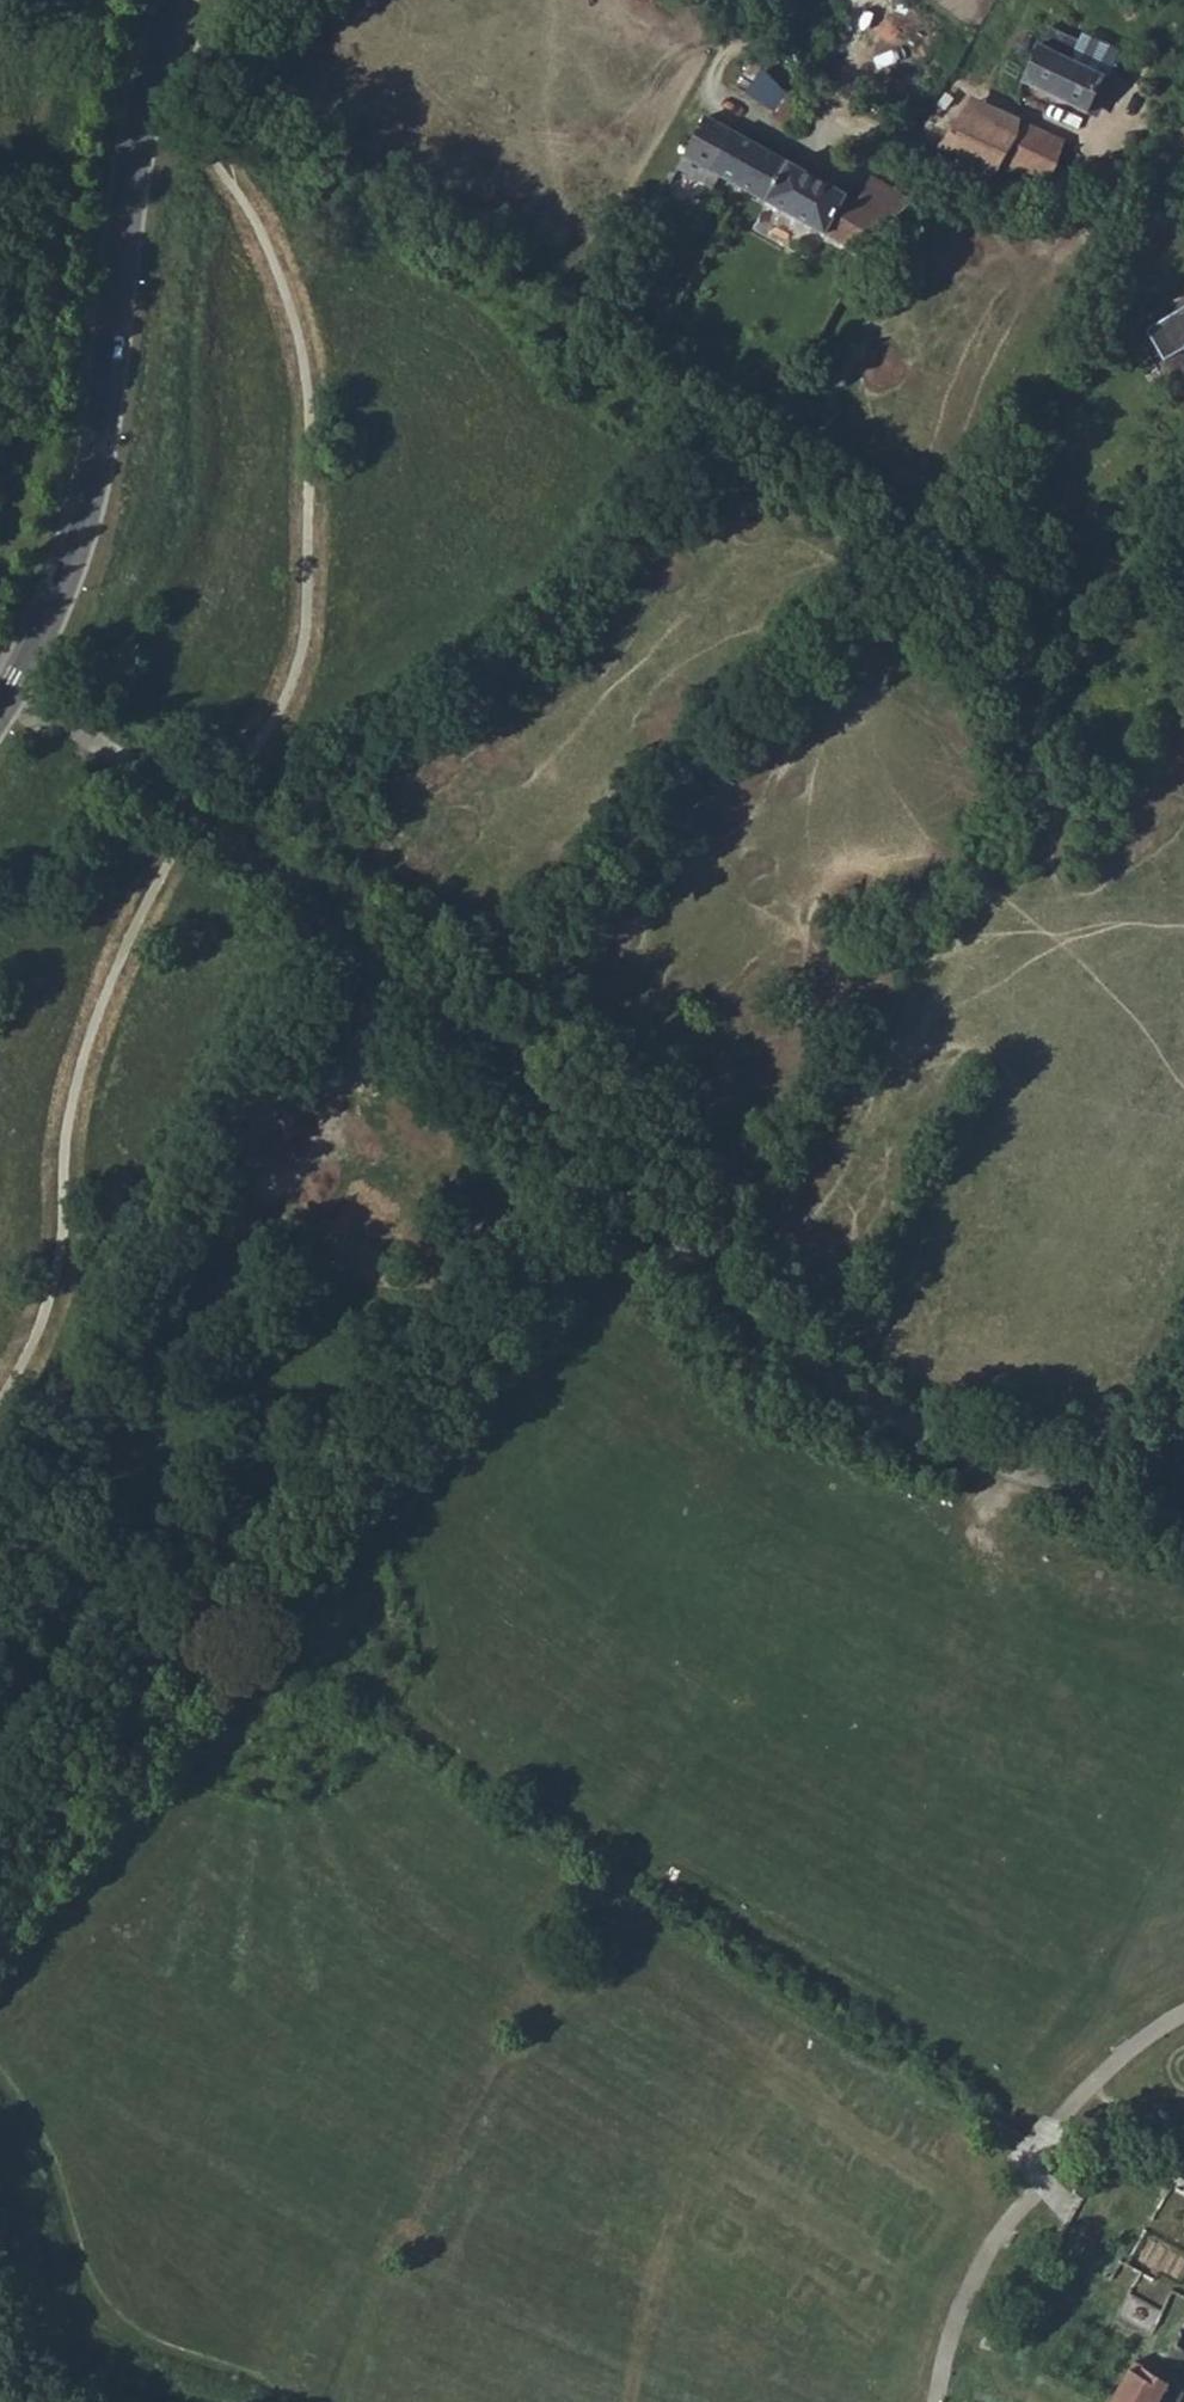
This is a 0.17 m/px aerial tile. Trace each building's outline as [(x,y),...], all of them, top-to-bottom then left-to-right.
[(1071,60),(1079,44),(1044,29),(1018,84),(1103,123),(1122,85),(1071,60)] [(1134,59),(1083,34),(1078,43),(1079,44),(1071,60),(1122,85),(1127,73),(1134,59)] [(785,128),(797,107),(761,69),(743,97),(770,113),(767,117),(785,128)] [(1014,121),(968,98),(962,111),(1012,135),(1014,121)] [(1012,135),(962,111),(937,149),(994,174),(999,173),(1011,146),(1012,135)] [(864,206),(703,117),(681,157),(674,169),(693,179),(699,167),(863,259),(877,234),(913,203),(875,185),(864,206)] [(1064,140),(1014,121),(1012,135),(1011,146),(999,173),(1017,175),(1050,178),(1064,140)] [(708,172),(699,167),(693,179),(701,184),(708,172)] [(879,253),(870,248),(863,259),(872,265),(879,253)] [(1143,329),(1161,359),(1178,349),(1183,359),(1183,305),(1143,329)] [(1110,2401),(1162,2401),(1170,2387),(1154,2377),(1132,2363),(1110,2401)]
